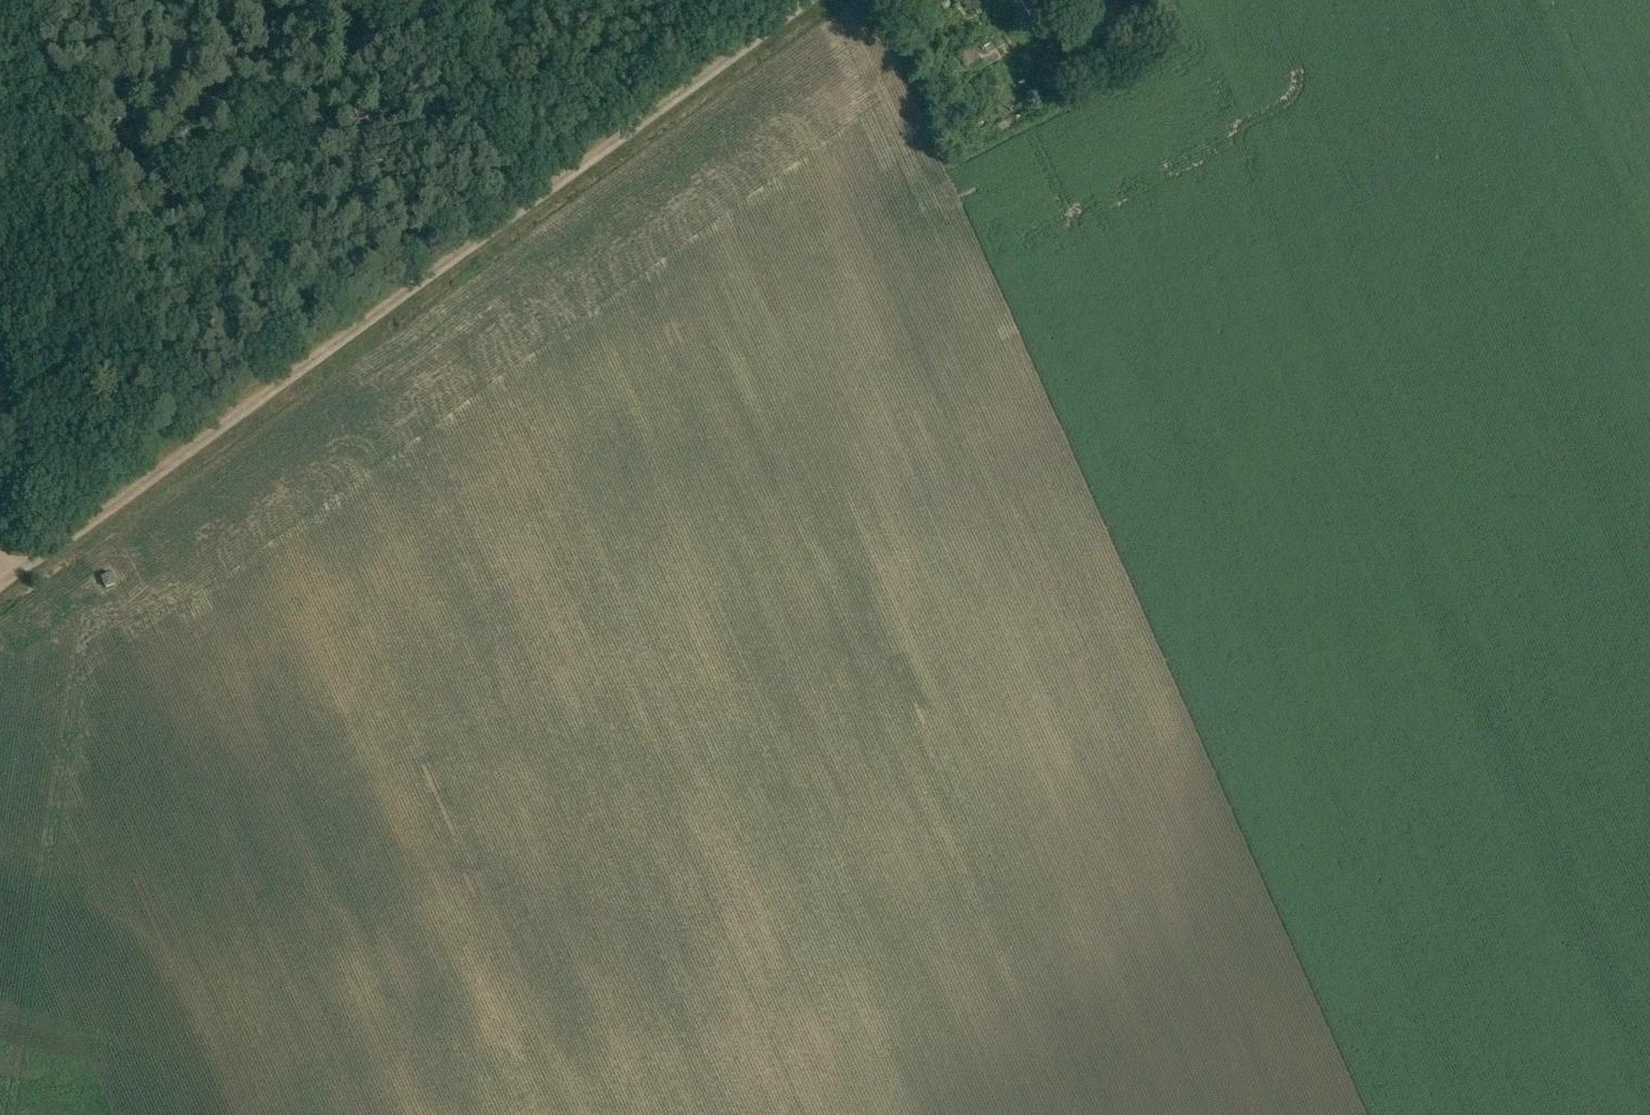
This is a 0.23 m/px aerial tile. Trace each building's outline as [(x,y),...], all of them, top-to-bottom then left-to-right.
[(102,578),(106,589),(115,585),(110,574),(102,578)]
